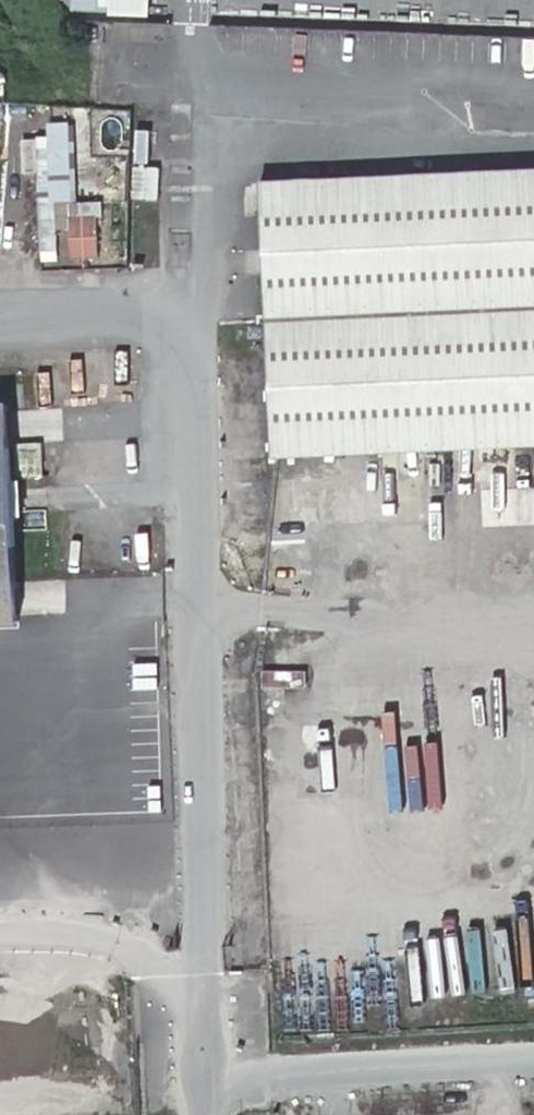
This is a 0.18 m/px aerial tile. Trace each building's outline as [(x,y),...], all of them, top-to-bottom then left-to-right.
[(152,0),(111,0),(111,13),(152,14),(152,0)] [(136,164),(134,195),(160,197),(162,166),(136,164)] [(271,176),(282,452),(533,442),(533,165),(271,176)] [(90,244),(91,258),(122,257),(121,243),(90,244)] [(0,404),(0,622),(13,621),(2,403),(0,404)]
